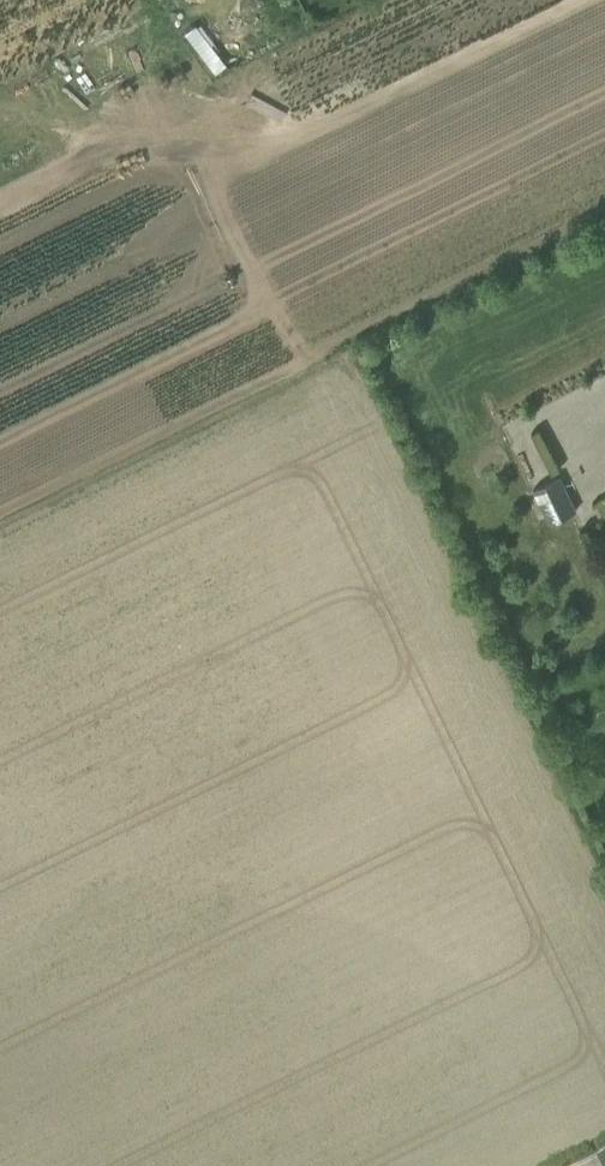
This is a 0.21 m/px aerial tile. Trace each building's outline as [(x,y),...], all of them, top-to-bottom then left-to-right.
[(531,488),(548,523),(576,509),(559,475),(531,488)]
